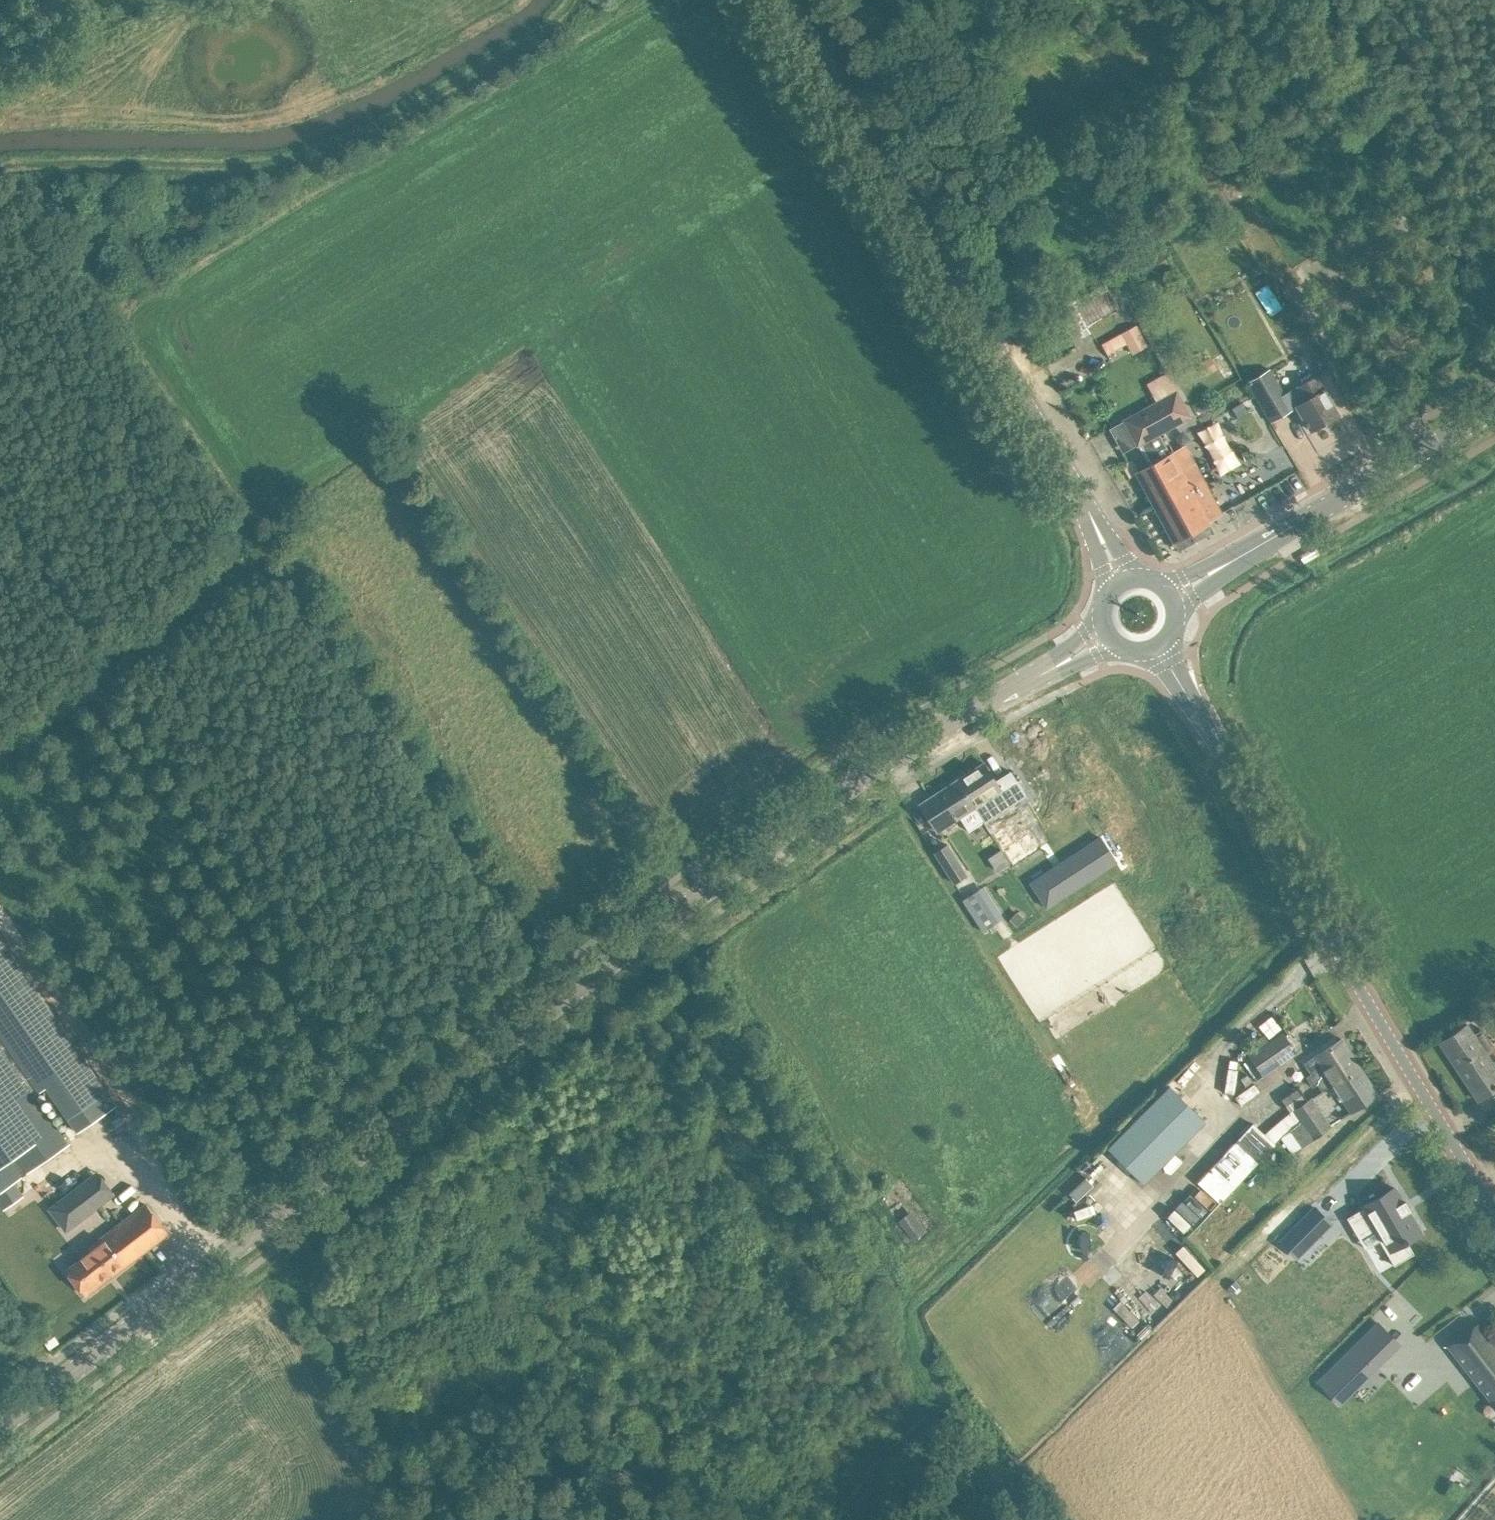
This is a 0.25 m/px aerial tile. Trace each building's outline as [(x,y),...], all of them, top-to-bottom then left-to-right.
[(1204,227),(1194,233),(1200,242),(1210,236),(1204,227)] [(1179,278),(1169,284),(1175,295),(1185,290),(1179,278)] [(1069,318),(1081,339),(1092,333),(1088,326),(1120,308),(1107,285),(1064,310),(1069,318)] [(1069,318),(1056,325),(1068,349),(1082,341),(1081,339),(1069,318)] [(1137,324),(1121,333),(1132,354),(1148,346),(1137,324)] [(1270,421),(1292,408),(1285,394),(1270,369),(1247,382),(1270,421)] [(1292,408),(1297,405),(1307,422),(1305,423),(1307,426),(1309,425),(1312,430),(1338,414),(1315,376),(1285,394),(1292,408)] [(1157,402),(1124,420),(1125,422),(1137,445),(1138,446),(1141,444),(1160,434),(1192,416),(1178,390),(1157,402)] [(1139,471),(1136,473),(1138,476),(1153,503),(1173,541),(1209,522),(1208,521),(1219,515),(1218,514),(1181,446),(1171,452),(1170,453),(1160,434),(1141,444),(1152,464),(1139,471)] [(1241,487),(1229,493),(1235,504),(1247,498),(1241,487)] [(984,762),(958,778),(976,806),(975,806),(984,820),(985,822),(1027,795),(1011,770),(995,780),(984,762)] [(958,778),(920,802),(939,830),(960,817),(969,830),(984,820),(975,806),(976,806),(958,778)] [(1100,836),(1031,882),(1047,907),(1116,861),(1100,836)] [(934,852),(954,882),(967,874),(948,844),(934,852)] [(118,1107),(0,938),(0,1189),(118,1107)] [(1492,1062),(1467,1024),(1441,1042),(1478,1099),(1494,1089),(1494,1061),(1492,1062)] [(1264,1034),(1244,1048),(1251,1058),(1245,1063),(1256,1080),(1296,1052),(1282,1032),(1268,1041),(1264,1034)] [(1322,1090),(1331,1083),(1360,1066),(1342,1038),(1304,1063),(1311,1073),(1306,1076),(1313,1087),(1318,1084),(1322,1090)] [(1360,1066),(1331,1083),(1350,1112),(1378,1094),(1360,1066)] [(1107,1147),(1143,1182),(1205,1119),(1169,1084),(1107,1147)] [(1290,1111),(1295,1107),(1307,1099),(1299,1087),(1281,1098),(1290,1111)] [(1289,1130),(1299,1147),(1329,1127),(1310,1098),(1307,1099),(1295,1107),(1303,1121),(1289,1130)] [(1288,1114),(1263,1135),(1252,1125),(1198,1182),(1219,1202),(1273,1144),(1283,1134),(1288,1130),(1289,1130),(1303,1121),(1295,1107),(1290,1111),(1287,1112),(1288,1114)] [(1360,1201),(1343,1212),(1353,1229),(1370,1218),(1392,1253),(1393,1255),(1389,1257),(1390,1258),(1410,1246),(1402,1234),(1416,1225),(1389,1182),(1359,1200),(1360,1201)] [(97,1200),(84,1183),(66,1196),(79,1214),(97,1200)] [(67,1270),(85,1294),(168,1232),(147,1204),(89,1247),(91,1251),(67,1270)] [(1313,1206),(1279,1239),(1294,1254),(1328,1221),(1313,1206)] [(1170,1207),(1162,1214),(1176,1230),(1184,1223),(1170,1207)] [(1158,1317),(1206,1272),(1178,1241),(1129,1287),(1158,1317)] [(1378,1322),(1319,1381),(1339,1401),(1398,1342),(1378,1322)] [(1494,1402),(1494,1347),(1477,1324),(1450,1344),(1494,1402)]
